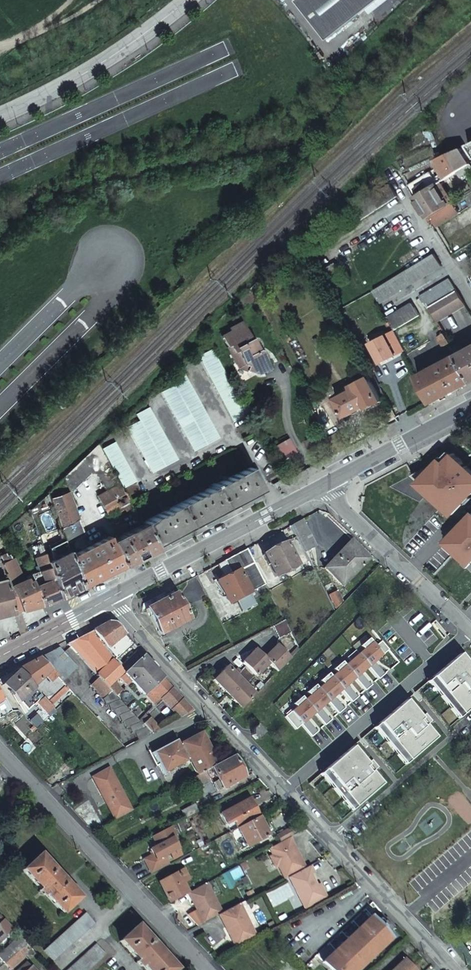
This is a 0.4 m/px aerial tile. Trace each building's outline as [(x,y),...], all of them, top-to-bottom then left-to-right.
[(326,38),(376,0),(297,0),(326,38)] [(453,173),(470,164),(460,148),(451,153),(441,157),(437,158),(447,174),(445,175),(446,178),(448,176),(453,173)] [(449,204),(436,183),(424,190),(414,196),(427,217),(449,204)] [(437,225),(459,212),(453,202),(431,216),(428,218),(432,224),(435,222),(437,225)] [(380,303),(416,282),(442,266),(434,253),(415,265),(389,281),(373,291),(380,303)] [(426,308),(429,307),(456,290),(449,279),(420,296),(426,308)] [(437,321),(465,304),(456,290),(429,307),(437,321)] [(412,302),(388,317),(392,325),(395,330),(420,315),(412,302)] [(264,350),(262,348),(259,343),(257,344),(254,338),(245,321),(231,328),(232,331),(223,335),(228,345),(231,344),(234,351),(232,352),(237,362),(240,361),(244,368),(254,363),(259,373),(273,367),(264,350)] [(450,342),(447,337),(444,332),(437,336),(443,346),(450,342)] [(385,334),(369,342),(379,362),(395,354),(385,334)] [(246,413),(231,385),(211,347),(199,353),(233,420),(246,413)] [(458,355),(470,376),(470,347),(458,355)] [(458,355),(417,376),(420,381),(432,403),(441,398),(470,382),(470,376),(458,355)] [(184,369),(172,376),(176,383),(164,389),(195,449),(219,437),(184,369)] [(367,406),(380,400),(368,375),(349,385),(351,388),(334,397),(341,411),(343,416),(366,404),(367,406)] [(337,413),(341,411),(334,397),(330,399),(328,402),(334,412),(337,413)] [(151,404),(137,411),(141,418),(129,424),(153,471),(179,458),(151,404)] [(279,460),(295,451),(288,438),(271,446),(279,460)] [(137,479),(117,439),(103,446),(110,459),(123,486),(137,479)] [(118,478),(99,442),(81,459),(89,472),(95,474),(99,481),(104,491),(95,496),(98,501),(106,515),(114,510),(116,513),(123,509),(124,511),(132,507),(118,478)] [(452,452),(423,483),(455,516),(470,499),(470,469),(452,452)] [(89,472),(81,459),(61,479),(62,481),(67,492),(72,488),(80,481),(89,472)] [(213,484),(193,495),(142,521),(143,523),(153,544),(190,524),(260,488),(249,466),(213,484)] [(75,514),(67,494),(48,501),(64,543),(82,536),(75,514)] [(448,541),(470,563),(470,517),(448,541)] [(317,546),(302,518),(291,524),(295,532),(305,552),(317,546)] [(121,566),(156,548),(153,544),(143,523),(109,540),(121,566)] [(109,540),(107,536),(69,558),(80,587),(114,570),(121,566),(109,540)] [(61,597),(48,563),(39,537),(29,540),(35,558),(34,558),(38,572),(31,575),(35,586),(34,586),(34,587),(41,605),(43,605),(52,601),(61,597)] [(324,567),(343,584),(369,557),(350,540),(324,567)] [(69,558),(64,543),(64,542),(49,549),(53,561),(48,563),(61,597),(64,596),(80,587),(69,558)] [(275,577),(297,565),(284,542),(263,553),(275,577)] [(228,603),(265,583),(246,548),(224,560),(231,573),(216,580),(228,603)] [(41,605),(34,587),(31,588),(27,579),(23,581),(11,554),(8,555),(6,553),(0,555),(0,557),(2,561),(0,562),(0,563),(7,581),(21,611),(41,605)] [(21,611),(7,581),(0,583),(0,616),(11,613),(21,611)] [(188,619),(180,603),(172,587),(162,593),(141,604),(141,608),(145,609),(158,634),(188,619)] [(335,606),(341,603),(335,592),(329,595),(335,606)] [(277,637),(290,631),(284,619),(271,625),(277,637)] [(67,643),(111,691),(116,696),(121,691),(112,682),(122,673),(112,661),(115,658),(117,660),(128,650),(133,654),(137,651),(138,650),(113,624),(107,623),(67,643)] [(377,658),(388,670),(398,662),(380,641),(374,646),(367,639),(359,646),(362,649),(357,653),(354,650),(346,657),(349,661),(344,665),(341,661),(332,669),(335,672),(330,676),(328,673),(319,680),(322,683),(317,687),(314,684),(306,691),(309,695),(304,699),(301,696),(293,703),(295,706),(284,716),(295,729),(300,724),(311,736),(317,731),(306,719),(314,712),(324,725),(330,720),(319,707),(327,701),(338,713),(343,708),(333,696),(340,689),(351,702),(357,697),(346,684),(354,678),(364,690),(370,685),(360,673),(367,666),(378,678),(384,673),(373,661),(377,658)] [(255,675),(269,662),(278,670),(290,657),(276,644),(264,657),(255,648),(242,662),(245,665),(239,670),(237,668),(232,672),(226,666),(213,679),(242,707),(245,704),(255,694),(245,684),(254,675),(255,675)] [(56,649),(39,658),(62,682),(77,668),(60,650),(56,649)] [(458,653),(431,677),(463,714),(470,707),(470,668),(458,653)] [(178,719),(193,711),(186,704),(168,684),(142,656),(120,678),(128,686),(132,682),(154,705),(160,699),(178,719)] [(59,695),(67,687),(62,682),(39,658),(16,670),(18,671),(33,687),(43,697),(50,705),(54,701),(44,690),(48,687),(49,689),(52,686),(59,695)] [(33,687),(18,671),(2,686),(17,702),(33,687)] [(459,718),(463,714),(431,677),(427,681),(459,718)] [(135,733),(138,741),(151,734),(141,724),(125,706),(116,696),(111,691),(110,692),(97,678),(90,684),(103,698),(102,699),(105,706),(108,705),(111,711),(113,710),(116,717),(118,716),(121,723),(124,722),(127,729),(129,728),(132,734),(135,733)] [(12,711),(1,691),(0,691),(0,718),(12,711)] [(49,716),(55,710),(50,705),(43,697),(37,703),(49,716)] [(378,723),(409,760),(436,737),(405,700),(378,723)] [(35,728),(40,733),(48,725),(46,722),(48,720),(39,711),(29,721),(35,728)] [(141,724),(151,734),(158,730),(148,718),(141,724)] [(373,727),(405,764),(409,760),(378,723),(373,727)] [(261,732),(256,726),(251,729),(251,734),(255,738),(261,732)] [(200,734),(180,744),(180,745),(178,746),(175,741),(151,753),(157,765),(162,774),(186,761),(185,761),(188,759),(197,775),(217,765),(200,734)] [(324,769),(356,806),(383,783),(351,746),(324,769)] [(190,779),(194,787),(208,779),(207,777),(212,774),(216,781),(211,783),(216,792),(243,778),(232,757),(217,765),(197,775),(190,779)] [(131,811),(108,769),(93,778),(116,819),(131,811)] [(319,773),(351,810),(356,806),(324,769),(319,773)] [(249,787),(236,794),(239,800),(253,794),(249,787)] [(249,800),(220,815),(226,826),(233,822),(236,828),(257,817),(249,800)] [(186,819),(198,813),(194,806),(182,812),(186,819)] [(267,836),(257,817),(236,828),(229,832),(240,851),(247,847),(267,836)] [(233,822),(226,826),(229,832),(236,828),(233,822)] [(170,827),(152,837),(157,847),(150,850),(153,855),(144,860),(151,874),(169,865),(164,856),(178,849),(173,839),(176,837),(170,827)] [(276,836),(280,843),(290,838),(292,837),(288,830),(276,836)] [(297,853),(290,838),(280,843),(269,849),(273,856),(270,857),(275,868),(278,866),(285,880),(288,878),(306,869),(301,859),(299,860),(295,854),(297,853)] [(79,899),(38,856),(22,871),(40,890),(38,892),(43,897),(44,896),(62,914),(79,899)] [(314,873),(310,866),(306,869),(288,878),(306,911),(325,900),(316,886),(311,875),(314,873)] [(160,883),(170,903),(188,893),(183,883),(189,880),(183,870),(160,883)] [(201,886),(188,893),(204,923),(219,915),(222,913),(206,883),(201,886)] [(325,900),(328,899),(320,884),(316,886),(325,900)] [(222,913),(219,915),(229,935),(232,933),(239,947),(257,938),(239,904),(222,913)] [(85,913),(44,950),(53,961),(94,923),(85,913)] [(396,928),(387,918),(381,923),(378,920),(376,922),(371,917),(322,963),(329,969),(358,969),(391,938),(388,935),(396,928)] [(136,927),(120,943),(137,961),(136,963),(140,968),(142,967),(145,969),(177,969),(136,927)] [(239,947),(232,933),(229,935),(236,949),(239,947)] [(27,943),(20,935),(0,952),(0,959),(4,963),(17,951),(27,943)] [(70,969),(90,969),(106,955),(97,945),(70,969)] [(23,958),(17,951),(4,963),(9,969),(23,958)] [(392,969),(413,969),(403,960),(392,969)]
